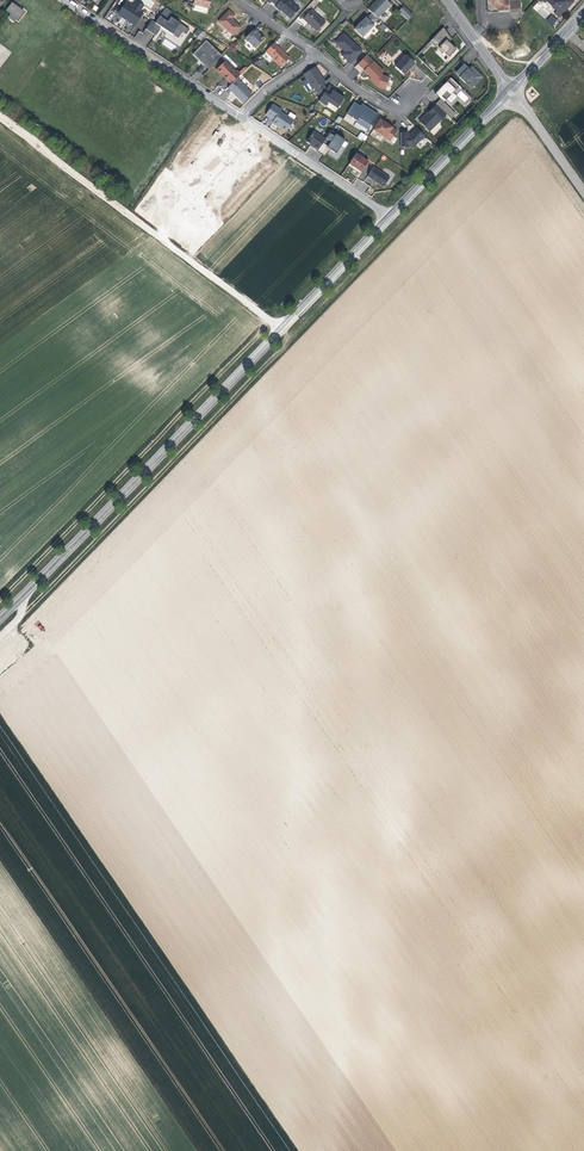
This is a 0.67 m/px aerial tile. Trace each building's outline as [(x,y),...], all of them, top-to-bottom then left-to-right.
[(125,1),(117,13),(128,19),(127,21),(134,25),(143,12),(140,11),(144,5),(136,0),(133,6),(125,1)] [(193,4),(209,8),(211,0),(194,0),(193,4)] [(274,7),(279,10),(280,9),(290,18),(300,7),(292,0),(279,0),(274,7)] [(377,18),(392,3),(389,0),(374,0),(367,7),(371,11),(377,18)] [(487,8),(493,12),(521,11),(520,0),(519,0),(505,0),(504,0),(503,1),(502,0),(487,0),(487,8)] [(552,7),(557,11),(555,14),(559,18),(575,0),(558,0),(552,7)] [(532,8),(545,19),(550,13),(538,2),(532,8)] [(12,3),(6,10),(18,19),(24,12),(12,3)] [(403,5),(398,10),(407,19),(412,14),(403,5)] [(155,15),(146,28),(155,34),(161,26),(178,37),(182,31),(186,34),(190,28),(169,15),(172,10),(165,7),(158,17),(155,15)] [(326,21),(311,8),(302,18),(317,31),(326,21)] [(235,15),(229,9),(217,20),(232,35),(241,26),(232,18),(235,15)] [(353,27),(362,36),(379,19),(377,18),(371,11),(367,16),(365,15),(353,27)] [(552,26),(557,20),(552,15),(546,21),(552,26)] [(452,38),(443,26),(430,39),(448,56),(456,47),(449,40),(452,38)] [(259,30),(255,27),(245,37),(255,47),(264,38),(257,31),(259,30)] [(197,28),(193,35),(203,40),(206,34),(197,28)] [(341,53),(350,62),(362,50),(343,32),(335,41),(344,50),(341,53)] [(221,54),(206,40),(193,52),(209,67),(221,54)] [(290,56),(275,41),(265,51),(280,66),(290,56)] [(415,61),(406,53),(395,65),(404,73),(415,61)] [(384,70),(367,54),(357,64),(370,77),(369,78),(377,86),(385,89),(390,76),(382,74),(381,73),(384,70)] [(241,73),(226,59),(215,68),(231,83),(237,77),(241,73)] [(464,62),(456,71),(465,81),(468,78),(474,85),(484,76),(472,64),(469,67),(464,62)] [(326,80),(315,65),(302,74),(313,89),(314,88),(320,96),(326,87),(323,82),(326,80)] [(253,93),(237,77),(231,83),(227,86),(244,102),(253,93)] [(435,103),(446,114),(450,118),(455,113),(443,101),(459,85),(450,77),(435,92),(441,97),(435,103)] [(329,83),(326,87),(320,96),(318,99),(326,105),(329,101),(337,106),(344,96),(333,89),(334,87),(329,83)] [(361,105),(354,101),(347,112),(357,119),(356,121),(368,129),(379,113),(362,103),(361,105)] [(281,108),(272,103),(265,115),(273,120),(272,122),(286,131),(296,115),(290,111),(287,115),(280,110),(281,108)] [(428,110),(418,120),(429,131),(446,114),(435,103),(431,104),(428,107),(428,110)] [(398,128),(381,117),(372,130),(390,141),(398,128)] [(439,123),(430,132),(434,135),(442,126),(439,123)] [(410,131),(400,131),(400,146),(414,146),(425,135),(416,127),(410,133),(410,131)] [(325,137),(328,133),(322,130),(320,134),(312,129),(305,142),(318,149),(325,137)] [(331,129),(328,133),(325,137),(330,139),(326,146),(336,153),(345,138),(331,129)] [(357,137),(365,141),(368,136),(361,132),(357,137)] [(368,159),(356,152),(349,163),(361,171),(368,159)] [(389,176),(374,166),(367,176),(383,186),(389,176)] [(34,624),(41,630),(44,627),(37,621),(34,624)]
